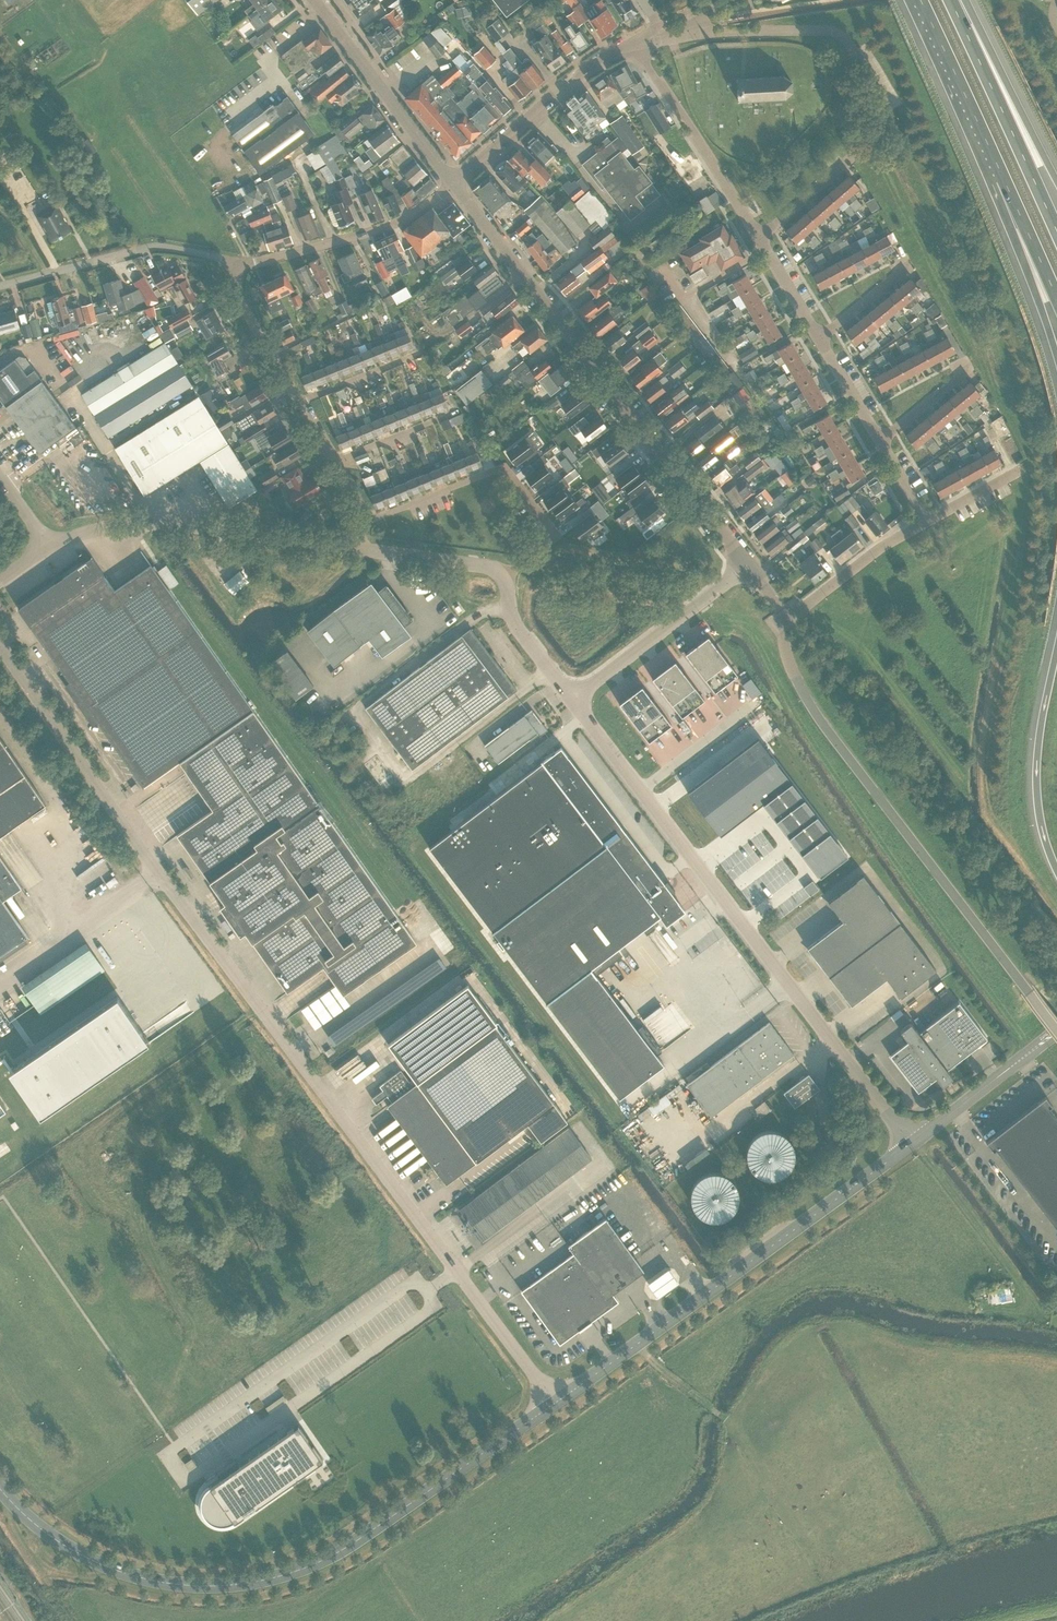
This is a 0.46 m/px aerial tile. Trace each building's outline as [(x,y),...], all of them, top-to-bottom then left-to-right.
[(198,14),(217,0),(188,0),(198,14)] [(245,10),(248,15),(268,0),(252,0),(254,3),(245,10)] [(248,15),(252,19),(250,21),(257,30),(269,22),(267,19),(281,9),(278,4),(278,3),(276,0),(268,0),(248,15)] [(358,17),(380,1),(379,0),(345,0),(358,17)] [(388,12),(405,0),(387,0),(382,4),(388,12)] [(506,14),(524,0),(495,0),(506,14)] [(609,3),(612,1),(624,20),(638,12),(631,0),(607,0),(609,3)] [(601,1),(585,11),(589,18),(590,20),(601,36),(611,30),(611,28),(616,25),(601,1)] [(378,26),(365,35),(380,55),(403,38),(395,28),(405,21),(402,18),(409,13),(402,4),(379,20),(384,27),(381,29),(378,26)] [(580,4),(573,8),(582,22),(589,18),(585,11),(580,4)] [(567,38),(577,52),(591,43),(579,25),(582,24),(573,11),(566,16),(571,24),(565,28),(570,36),(567,38)] [(509,32),(498,17),(486,27),(496,41),(509,32)] [(444,20),(430,31),(443,47),(451,41),(444,33),(450,28),(444,20)] [(541,55),(552,70),(566,61),(554,45),(553,45),(546,35),(547,34),(540,25),(531,32),(537,40),(531,45),(540,56),(541,55)] [(272,27),(258,37),(262,42),(276,32),(272,27)] [(311,62),(332,45),(321,29),(304,42),(302,39),(282,54),(282,58),(291,70),(290,71),(299,82),(305,77),(316,69),(311,62)] [(551,33),(566,55),(573,50),(567,42),(566,42),(557,29),(551,33)] [(422,38),(429,46),(436,41),(430,33),(422,38)] [(496,59),(484,46),(474,54),(487,68),(496,59)] [(515,69),(532,90),(545,79),(528,58),(522,63),(510,48),(502,54),(515,69)] [(330,75),(345,64),(337,54),(317,70),(316,69),(305,77),(310,83),(326,70),(330,75)] [(462,72),(463,71),(470,65),(460,54),(453,61),(457,65),(462,72)] [(487,79),(482,74),(482,73),(473,62),(470,65),(463,71),(462,72),(464,74),(472,83),(472,82),(483,93),(484,94),(484,95),(502,116),(513,106),(488,78),(487,79)] [(628,64),(619,69),(611,74),(611,75),(620,91),(619,92),(621,95),(624,98),(629,95),(625,90),(630,87),(637,99),(649,92),(641,79),(636,81),(628,64)] [(449,87),(464,74),(462,72),(457,65),(438,81),(433,74),(406,98),(414,108),(413,108),(456,157),(472,144),(470,141),(482,131),(456,103),(451,97),(455,94),(449,87)] [(363,88),(352,74),(350,76),(344,67),(326,81),(325,78),(310,90),(318,100),(326,94),(331,101),(337,97),(342,104),(363,88)] [(507,86),(519,100),(532,90),(515,69),(508,74),(502,79),(507,86)] [(617,104),(624,99),(607,75),(591,87),(604,104),(607,107),(615,102),(617,104)] [(792,81),(784,76),(737,79),(738,101),(785,98),(792,92),(792,81)] [(482,131),(483,133),(502,116),(484,95),(484,94),(483,93),(472,82),(472,83),(468,85),(472,89),(456,103),(482,131)] [(597,131),(601,128),(597,122),(605,116),(587,91),(577,99),(574,95),(566,102),(569,106),(565,109),(585,135),(595,128),(597,131)] [(314,133),(292,103),(287,96),(283,99),(284,100),(277,105),(276,104),(274,106),(273,104),(256,117),(232,135),(251,160),(250,161),(260,173),(314,133)] [(670,126),(656,104),(646,111),(660,133),(670,126)] [(340,126),(334,131),(340,141),(347,135),(349,137),(366,123),(371,130),(372,129),(385,120),(374,105),(357,117),(355,114),(339,125),(340,126)] [(644,146),(633,132),(622,115),(611,123),(637,160),(648,153),(644,147),(644,146)] [(400,141),(387,124),(368,138),(374,146),(366,152),(374,162),(400,141)] [(550,146),(538,132),(524,145),(534,157),(536,155),(540,160),(547,153),(550,156),(558,149),(552,144),(550,146)] [(335,135),(316,147),(337,180),(335,181),(339,191),(334,193),(338,203),(331,206),(332,207),(328,209),(327,211),(333,225),(336,226),(339,225),(340,227),(355,221),(348,204),(354,202),(347,187),(349,187),(344,178),(335,159),(346,152),(335,135)] [(620,151),(621,152),(627,148),(618,136),(612,141),(620,151)] [(78,146),(86,158),(96,151),(88,139),(78,146)] [(620,151),(612,141),(599,150),(582,164),(602,189),(604,187),(630,219),(645,208),(644,207),(654,199),(661,194),(652,182),(639,165),(634,168),(621,152),(620,151)] [(412,187),(428,174),(403,145),(390,156),(408,177),(405,180),(412,188),(401,197),(409,208),(416,205),(423,198),(424,200),(430,195),(429,193),(438,186),(429,176),(414,189),(412,187)] [(531,163),(519,150),(508,161),(523,175),(528,171),(541,185),(551,175),(535,159),(531,163)] [(387,158),(379,165),(383,171),(386,169),(384,167),(390,162),(387,158)] [(507,160),(494,171),(513,191),(526,180),(507,160)] [(276,172),(271,175),(277,186),(284,183),(281,178),(291,173),(291,172),(295,170),(292,162),(287,164),(288,166),(276,172)] [(369,169),(362,173),(366,179),(372,174),(369,169)] [(351,175),(344,178),(349,187),(350,189),(356,186),(351,175)] [(481,182),(472,190),(494,215),(511,200),(490,175),(481,182)] [(838,185),(859,208),(862,205),(852,193),(859,187),(849,176),(838,185)] [(263,180),(273,203),(282,199),(272,177),(263,180)] [(387,177),(382,180),(389,197),(383,199),(390,216),(401,210),(398,204),(404,202),(387,177)] [(569,180),(562,186),(574,201),(589,188),(581,178),(576,182),(575,180),(571,183),(569,180)] [(232,214),(234,216),(249,207),(249,206),(252,205),(253,206),(264,201),(255,185),(256,184),(253,180),(246,184),(248,188),(247,189),(248,192),(247,193),(244,187),(242,188),(243,189),(241,189),(240,188),(236,190),(240,198),(224,207),(229,215),(232,214)] [(845,200),(849,205),(855,212),(859,208),(838,185),(828,194),(838,206),(845,200)] [(529,189),(526,192),(532,198),(535,195),(529,189)] [(359,195),(371,221),(383,216),(371,190),(359,195)] [(698,202),(706,214),(724,202),(716,191),(707,197),(707,196),(698,202)] [(287,209),(295,206),(290,192),(281,196),(287,209)] [(576,236),(576,235),(556,212),(552,207),(541,194),(524,209),(531,217),(534,221),(563,254),(579,239),(576,236)] [(827,215),(838,206),(828,194),(817,203),(827,215)] [(576,235),(590,223),(566,196),(552,207),(556,212),(576,235)] [(871,211),(876,208),(871,199),(866,202),(871,211)] [(453,236),(470,224),(453,202),(438,214),(433,208),(403,231),(422,256),(452,234),(453,236)] [(807,212),(817,224),(827,215),(817,203),(807,212)] [(52,242),(71,231),(56,205),(37,216),(52,242)] [(252,227),(263,222),(267,232),(263,233),(269,250),(281,247),(272,219),(266,207),(247,217),(252,227)] [(266,207),(272,219),(281,247),(293,243),(287,225),(282,227),(278,213),(271,216),(269,210),(267,207),(266,207)] [(859,208),(855,212),(860,217),(864,214),(859,208)] [(796,222),(807,233),(817,224),(807,212),(796,222)] [(305,239),(319,234),(311,213),(296,219),(305,239)] [(534,221),(531,217),(526,221),(526,222),(516,230),(521,235),(530,227),(529,225),(534,221)] [(838,227),(841,224),(835,217),(832,220),(838,227)] [(651,249),(678,231),(670,218),(643,237),(651,249)] [(832,220),(828,223),(834,230),(838,227),(832,220)] [(803,236),(807,241),(813,248),(817,245),(811,238),(807,233),(796,222),(786,231),(796,243),(803,236)] [(722,225),(701,238),(702,241),(682,253),(689,264),(691,263),(694,267),(706,260),(708,263),(716,258),(722,268),(743,255),(736,244),(734,245),(722,225)] [(594,251),(615,235),(608,226),(588,240),(594,248),(592,250),(594,251)] [(867,228),(871,236),(875,234),(871,226),(867,228)] [(862,249),(869,262),(882,256),(874,242),(871,236),(867,228),(863,230),(867,238),(859,243),(862,249)] [(535,238),(531,232),(525,237),(531,244),(527,247),(536,259),(545,251),(544,248),(550,243),(542,233),(535,238)] [(874,242),(882,256),(894,249),(892,244),(897,241),(893,232),(874,242)] [(403,251),(396,233),(385,238),(398,268),(406,265),(400,252),(403,251)] [(817,245),(820,242),(814,235),(811,238),(817,245)] [(398,268),(385,238),(375,243),(385,263),(378,266),(383,278),(390,275),(389,273),(398,268)] [(587,274),(590,272),(604,261),(602,257),(606,254),(603,251),(615,243),(612,239),(570,270),(571,271),(556,283),(566,295),(589,277),(587,274)] [(842,241),(847,249),(851,247),(846,239),(842,241)] [(847,249),(842,241),(838,243),(842,252),(847,249)] [(412,246),(406,249),(416,270),(426,266),(422,258),(419,259),(417,256),(418,255),(416,250),(414,251),(412,246)] [(847,249),(857,269),(869,262),(862,249),(856,252),(853,246),(851,247),(847,249)] [(545,251),(536,259),(544,270),(554,262),(562,256),(556,247),(547,253),(545,251)] [(838,262),(845,275),(857,269),(847,249),(842,252),(841,252),(845,258),(838,262)] [(355,252),(339,259),(344,272),(341,274),(344,282),(351,279),(355,288),(367,282),(355,252)] [(818,254),(822,263),(826,260),(822,252),(818,254)] [(821,271),(813,275),(820,289),(833,282),(825,269),(822,263),(818,254),(813,257),(818,265),(821,271)] [(310,263),(324,292),(330,289),(323,276),(328,274),(320,258),(310,263)] [(445,284),(460,273),(465,279),(477,270),(468,258),(441,278),(445,284)] [(825,269),(833,282),(845,275),(838,262),(825,269)] [(144,264),(140,267),(147,277),(151,275),(144,264)] [(295,270),(306,292),(313,289),(316,295),(320,293),(321,295),(323,294),(319,286),(317,287),(305,265),(295,270)] [(499,275),(491,265),(473,279),(478,287),(475,289),(476,292),(468,298),(466,295),(443,313),(452,325),(475,308),(477,309),(487,301),(484,297),(503,283),(497,275),(499,275)] [(167,266),(152,274),(160,289),(184,277),(179,267),(170,272),(167,266)] [(695,284),(708,276),(702,268),(690,275),(695,284)] [(591,299),(578,309),(588,321),(611,303),(603,292),(617,281),(610,271),(589,287),(596,297),(592,300),(591,299)] [(286,274),(273,280),(280,297),(289,293),(295,307),(302,303),(296,289),(293,291),(286,274)] [(732,282),(736,288),(740,294),(753,286),(745,274),(732,282)] [(145,276),(135,282),(150,306),(159,301),(145,276)] [(422,291),(432,302),(447,290),(437,278),(422,291)] [(118,307),(119,309),(134,305),(131,295),(124,297),(120,279),(104,284),(110,302),(112,309),(118,307)] [(169,288),(182,313),(168,320),(171,328),(192,317),(188,309),(185,303),(196,297),(186,279),(180,284),(179,283),(169,288)] [(911,279),(900,288),(909,299),(913,304),(917,301),(918,300),(914,295),(921,290),(911,279)] [(280,297),(273,280),(261,286),(268,302),(265,304),(270,313),(285,306),(280,297)] [(380,280),(375,284),(381,295),(387,291),(380,280)] [(730,292),(736,288),(732,282),(719,290),(721,294),(729,290),(730,292)] [(648,301),(657,295),(648,284),(640,291),(648,301)] [(744,302),(739,305),(731,310),(733,314),(760,298),(753,286),(740,294),(744,302)] [(909,308),(910,307),(913,304),(909,299),(900,288),(889,297),(899,308),(905,303),(909,308)] [(520,302),(512,293),(484,316),(488,320),(495,314),(499,318),(520,302)] [(84,321),(80,306),(73,308),(68,310),(64,295),(51,299),(52,301),(47,302),(50,311),(48,311),(52,327),(58,325),(58,326),(72,322),(76,321),(77,323),(84,321)] [(878,305),(888,317),(899,308),(889,297),(878,305)] [(311,298),(305,301),(312,312),(317,309),(311,298)] [(754,318),(767,310),(760,298),(733,314),(736,318),(744,313),(744,314),(750,311),(754,318)] [(346,300),(338,304),(343,314),(351,310),(346,300)] [(913,304),(919,311),(923,308),(917,301),(913,304)] [(621,304),(614,309),(618,314),(626,308),(622,303),(621,304)] [(671,311),(675,317),(684,309),(680,304),(671,311)] [(913,304),(910,307),(915,314),(919,311),(913,304)] [(878,305),(868,314),(877,326),(884,320),(888,326),(889,325),(894,332),(898,329),(892,322),(888,317),(878,305)] [(153,306),(145,309),(149,316),(155,314),(153,306)] [(94,309),(84,312),(87,324),(97,321),(94,309)] [(618,314),(614,309),(592,326),(599,336),(616,323),(614,320),(619,316),(618,314)] [(675,317),(679,322),(688,314),(684,309),(675,317)] [(202,317),(196,321),(207,339),(212,336),(224,329),(218,319),(219,319),(214,310),(202,317)] [(767,310),(754,318),(761,330),(774,322),(767,310)] [(18,328),(13,311),(0,314),(0,333),(18,328)] [(679,322),(683,327),(692,320),(688,314),(679,322)] [(866,335),(871,340),(874,337),(875,336),(871,331),(877,326),(868,314),(857,323),(866,335)] [(941,328),(947,324),(940,314),(935,318),(941,328)] [(518,323),(512,315),(492,331),(493,333),(487,338),(475,346),(478,350),(484,345),(490,341),(490,342),(497,337),(498,339),(518,323)] [(289,316),(274,323),(277,330),(292,323),(289,316)] [(896,319),(892,322),(898,329),(902,326),(896,319)] [(187,320),(172,328),(177,338),(193,330),(187,320)] [(398,323),(402,329),(406,327),(402,320),(398,323)] [(468,320),(456,330),(461,337),(474,327),(468,320)] [(683,327),(687,332),(696,325),(692,320),(683,327)] [(630,321),(625,324),(618,329),(603,341),(611,351),(626,340),(623,334),(634,326),(630,321)] [(638,339),(651,329),(646,322),(633,332),(638,339)] [(774,322),(761,330),(768,342),(781,334),(774,322)] [(490,342),(490,341),(484,345),(489,352),(497,346),(498,348),(502,345),(503,346),(524,331),(518,323),(498,339),(497,337),(490,342)] [(857,323),(846,332),(856,344),(862,338),(867,343),(869,345),(873,350),(876,347),(871,340),(866,335),(857,323)] [(935,344),(942,358),(955,351),(948,337),(939,342),(936,336),(929,323),(925,325),(926,326),(932,338),(935,344)] [(26,338),(33,336),(29,324),(23,326),(26,338)] [(687,332),(690,337),(700,330),(696,325),(687,332)] [(728,326),(720,330),(723,335),(730,330),(728,326)] [(922,328),(924,332),(923,332),(928,341),(932,338),(926,326),(922,328)] [(537,327),(513,346),(517,352),(525,345),(530,352),(547,340),(546,338),(546,337),(544,334),(542,334),(537,327)] [(40,329),(32,331),(34,337),(42,334),(40,329)] [(747,338),(755,333),(753,329),(745,334),(747,338)] [(690,337),(694,343),(704,335),(700,330),(690,337)] [(291,331),(279,336),(283,345),(295,339),(291,331)] [(626,353),(619,358),(622,362),(621,365),(624,368),(627,368),(627,369),(642,358),(638,352),(656,338),(650,331),(640,339),(624,351),(626,353)] [(401,350),(396,338),(393,332),(389,334),(391,340),(384,343),(389,355),(401,350)] [(755,333),(747,338),(750,342),(758,337),(755,333)] [(408,334),(396,338),(401,350),(413,346),(408,334)] [(694,343),(698,348),(708,340),(704,335),(694,343)] [(876,347),(880,344),(874,337),(871,340),(876,347)] [(366,365),(361,353),(358,346),(361,345),(358,338),(354,340),(356,346),(353,348),(356,355),(349,358),(354,370),(366,365)] [(698,348),(702,353),(712,346),(708,340),(698,348)] [(907,341),(903,343),(907,351),(912,349),(907,341)] [(165,342),(82,395),(109,437),(192,385),(177,363),(165,342)] [(366,365),(377,360),(373,348),(370,342),(365,344),(368,350),(361,353),(366,365)] [(776,359),(781,356),(785,362),(798,354),(791,342),(764,357),(767,362),(775,357),(776,359)] [(300,343),(289,348),(292,354),(303,349),(300,343)] [(377,360),(389,355),(384,343),(373,348),(377,360)] [(907,351),(903,343),(899,346),(903,354),(907,351)] [(226,344),(207,355),(219,376),(229,371),(223,360),(232,355),(226,344)] [(923,351),(930,364),(942,358),(935,344),(923,351)] [(873,350),(869,345),(860,353),(864,357),(873,350)] [(702,353),(706,358),(716,351),(712,346),(702,353)] [(743,362),(758,353),(753,346),(739,355),(743,362)] [(663,369),(660,365),(667,360),(660,351),(639,368),(641,370),(632,377),(639,387),(655,376),(663,369)] [(706,358),(710,363),(720,356),(716,351),(706,358)] [(910,357),(918,371),(930,364),(923,351),(910,357)] [(798,354),(785,362),(792,374),(805,366),(798,354)] [(878,356),(883,365),(887,362),(883,354),(878,356)] [(710,363),(714,369),(724,361),(720,356),(710,363)] [(883,365),(878,356),(874,359),(879,367),(883,365)] [(40,453),(75,427),(26,360),(18,357),(0,370),(0,399),(40,453)] [(898,364),(905,377),(918,371),(910,357),(898,364)] [(342,374),(354,370),(349,358),(337,362),(342,374)] [(523,359),(512,368),(526,386),(552,366),(546,359),(540,364),(539,363),(531,370),(523,359)] [(318,384),(330,379),(325,367),(322,360),(317,362),(320,369),(313,372),(318,384)] [(679,361),(667,370),(668,371),(674,379),(686,370),(679,361)] [(728,366),(724,361),(714,369),(718,374),(728,366)] [(886,370),(893,384),(905,377),(898,364),(892,367),(889,361),(887,362),(883,365),(886,370)] [(325,367),(330,379),(342,374),(337,362),(325,367)] [(549,372),(538,380),(550,395),(561,387),(559,385),(573,374),(572,373),(572,371),(570,368),(567,367),(564,363),(550,374),(549,372)] [(447,365),(440,371),(444,376),(451,370),(447,365)] [(805,366),(792,374),(799,385),(812,378),(805,366)] [(752,369),(744,374),(749,382),(757,378),(752,369)] [(467,403),(492,383),(481,370),(456,390),(467,403)] [(893,384),(886,370),(873,377),(881,391),(893,384)] [(306,389),(318,384),(313,372),(301,377),(306,389)] [(784,373),(776,378),(778,382),(786,377),(784,373)] [(669,380),(665,375),(658,380),(643,392),(651,402),(666,390),(662,385),(669,380)] [(786,377),(778,382),(781,386),(789,381),(786,377)] [(798,397),(801,401),(806,397),(819,390),(812,378),(799,385),(803,392),(797,395),(798,397)] [(432,385),(436,390),(440,387),(436,382),(432,385)] [(969,403),(973,408),(979,415),(983,412),(977,405),(978,403),(974,398),(980,393),(970,382),(959,391),(969,403)] [(661,416),(674,406),(674,407),(689,395),(681,385),(666,397),(654,406),(661,416)] [(239,396),(231,401),(236,408),(243,404),(246,409),(266,397),(260,386),(240,398),(239,396)] [(380,408),(386,406),(380,391),(379,387),(372,390),(374,395),(375,395),(380,408)] [(750,397),(743,388),(733,395),(740,405),(750,397)] [(801,401),(803,405),(808,413),(827,402),(819,390),(806,397),(801,401)] [(436,410),(431,398),(428,391),(423,393),(426,400),(419,403),(424,415),(436,410)] [(579,391),(561,404),(571,417),(589,403),(579,391)] [(949,400),(958,411),(969,403),(959,391),(949,400)] [(443,393),(431,398),(436,410),(448,405),(443,393)] [(114,447),(144,495),(199,460),(229,507),(256,489),(197,395),(114,447)] [(400,425),(412,420),(407,408),(403,397),(398,399),(402,410),(395,413),(400,425)] [(414,398),(414,397),(411,398),(413,405),(407,408),(412,420),(424,415),(419,403),(416,397),(414,398)] [(801,401),(798,397),(790,401),(793,405),(801,401)] [(400,425),(395,413),(393,406),(396,405),(393,398),(388,400),(390,406),(387,408),(390,415),(383,417),(388,429),(400,425)] [(687,419),(695,413),(694,412),(696,410),(695,409),(697,408),(691,400),(682,407),(682,408),(680,409),(665,420),(673,431),(688,420),(687,419)] [(699,419),(714,407),(708,400),(696,410),(694,412),(695,413),(699,419)] [(951,417),(958,411),(949,400),(938,409),(958,432),(961,429),(951,417)] [(793,405),(795,410),(803,405),(801,401),(793,405)] [(467,403),(463,407),(467,412),(472,409),(467,403)] [(260,423),(277,414),(271,404),(259,411),(258,408),(236,422),(242,430),(251,425),(260,423)] [(362,404),(356,406),(361,418),(363,417),(367,416),(364,410),(362,404)] [(376,434),(372,422),(369,416),(371,415),(369,408),(364,410),(367,416),(363,417),(366,424),(360,427),(365,439),(376,434)] [(979,415),(973,408),(970,411),(975,418),(979,415)] [(927,418),(937,429),(944,423),(954,435),(958,432),(938,409),(927,418)] [(991,422),(984,411),(979,415),(986,426),(991,422)] [(823,434),(836,426),(828,413),(815,421),(823,434)] [(228,415),(217,422),(222,430),(233,423),(228,415)] [(460,415),(448,420),(451,425),(451,427),(463,422),(460,415)] [(584,417),(569,428),(574,435),(581,430),(590,442),(608,428),(598,416),(589,423),(584,417)] [(702,442),(723,426),(715,416),(694,432),(698,437),(685,446),(693,456),(705,446),(702,442)] [(387,430),(388,429),(383,417),(372,422),(376,434),(387,430)] [(336,437),(341,449),(353,444),(348,432),(347,429),(349,428),(347,424),(348,424),(345,418),(341,419),(343,425),(340,427),(343,434),(336,437)] [(916,426),(936,450),(940,447),(930,435),(937,429),(927,418),(916,426)] [(448,420),(440,423),(443,428),(451,425),(448,420)] [(353,444),(365,439),(360,427),(357,421),(353,423),(355,429),(348,432),(353,444)] [(246,442),(268,429),(264,422),(242,436),(246,442)] [(968,434),(973,430),(967,422),(962,427),(968,434)] [(715,454),(722,448),(743,432),(737,425),(728,432),(708,447),(710,449),(698,459),(706,470),(719,459),(715,454)] [(812,429),(810,425),(802,429),(804,434),(812,429)] [(824,449),(830,445),(843,438),(836,426),(823,434),(817,437),(822,445),(824,449)] [(923,441),(927,446),(933,453),(936,450),(916,426),(906,436),(915,447),(923,441)] [(278,469),(284,465),(301,455),(285,427),(271,435),(268,430),(255,438),(255,439),(251,442),(256,450),(260,448),(261,448),(271,443),(282,460),(276,464),(278,469)] [(491,427),(485,431),(488,437),(494,433),(491,427)] [(477,435),(472,437),(477,448),(482,446),(477,435)] [(524,439),(507,452),(516,465),(526,458),(530,463),(543,453),(529,435),(524,439)] [(987,436),(982,438),(987,446),(991,444),(987,436)] [(608,438),(593,449),(597,455),(600,453),(609,465),(627,452),(617,439),(612,443),(608,438)] [(843,438),(830,445),(824,449),(816,453),(819,458),(827,453),(832,450),(837,457),(850,450),(843,438)] [(729,457),(740,449),(736,444),(726,452),(729,457)] [(824,449),(822,445),(814,449),(816,453),(824,449)] [(962,449),(977,476),(989,470),(982,456),(976,459),(972,453),(970,455),(966,447),(962,449)] [(446,480),(458,475),(453,462),(451,456),(453,455),(450,449),(446,450),(448,457),(446,458),(449,464),(441,467),(446,480)] [(957,470),(965,483),(977,476),(962,449),(958,451),(965,465),(957,470)] [(982,456),(989,470),(1001,463),(994,449),(990,452),(982,456)] [(850,450),(837,457),(844,469),(857,462),(850,450)] [(477,452),(465,457),(470,470),(482,465),(477,452)] [(755,452),(742,463),(748,469),(760,459),(755,452)] [(369,459),(367,453),(354,458),(357,464),(369,459)] [(535,470),(526,477),(536,490),(553,476),(543,463),(548,460),(543,454),(531,464),(535,470)] [(465,457),(453,462),(458,475),(470,470),(465,457)] [(423,489),(435,484),(430,472),(427,465),(429,464),(427,458),(422,460),(425,466),(422,467),(424,474),(418,477),(423,489)] [(724,465),(710,476),(716,483),(718,482),(720,485),(741,469),(736,463),(733,466),(728,459),(723,463),(724,465)] [(765,467),(760,460),(744,473),(748,480),(765,467)] [(942,460),(937,462),(942,470),(946,468),(942,460)] [(446,480),(441,467),(439,461),(434,463),(436,469),(430,472),(435,484),(446,480)] [(838,473),(830,477),(833,481),(841,477),(842,478),(847,475),(851,482),(864,474),(857,462),(844,469),(838,473)] [(952,490),(945,476),(942,470),(937,462),(933,465),(941,479),(933,483),(940,497),(952,490)] [(633,465),(616,478),(623,488),(625,487),(641,475),(633,465)] [(307,482),(298,467),(282,477),(291,492),(290,492),(298,505),(322,491),(314,478),(307,482)] [(399,499),(411,494),(406,482),(403,475),(406,474),(403,468),(398,470),(400,473),(397,474),(401,484),(394,486),(399,499)] [(838,473),(836,469),(828,473),(830,477),(838,473)] [(265,484),(278,476),(274,470),(261,478),(265,484)] [(787,470),(780,475),(789,486),(795,481),(787,470)] [(945,476),(952,490),(965,483),(957,470),(945,476)] [(641,475),(625,487),(632,497),(626,502),(630,507),(641,499),(637,494),(650,484),(642,474),(641,475)] [(387,504),(382,491),(380,484),(382,484),(379,477),(375,479),(377,485),(375,487),(377,493),(370,496),(375,509),(387,504)] [(406,482),(411,494),(423,489),(418,477),(406,482)] [(557,490),(543,500),(551,510),(553,509),(569,497),(561,487),(567,482),(563,477),(553,485),(557,490)] [(880,485),(877,480),(870,485),(873,490),(880,485)] [(275,481),(260,490),(268,503),(273,500),(267,492),(278,486),(275,481)] [(382,491),(387,504),(399,499),(394,486),(392,481),(387,483),(389,488),(382,491)] [(746,481),(744,483),(739,487),(736,484),(724,493),(735,507),(754,492),(746,481)] [(599,484),(592,490),(597,496),(604,490),(599,484)] [(837,501),(850,492),(845,485),(832,493),(837,501)] [(767,504),(773,499),(764,488),(737,510),(744,519),(761,506),(767,504)] [(761,506),(763,509),(746,522),(753,531),(770,518),(767,514),(783,501),(785,499),(781,493),(773,499),(767,504),(761,506)] [(876,534),(887,525),(875,511),(870,515),(861,504),(860,505),(851,495),(843,501),(852,512),(857,508),(860,512),(865,519),(876,534)] [(569,497),(553,509),(560,519),(574,509),(578,514),(588,506),(582,498),(576,502),(570,496),(569,497)] [(645,498),(619,517),(623,522),(637,512),(647,525),(664,511),(654,498),(649,503),(645,498)] [(589,507),(594,514),(596,512),(602,520),(609,514),(598,500),(589,507)] [(789,505),(781,511),(785,516),(793,510),(789,505)] [(592,513),(573,528),(583,540),(591,534),(594,539),(603,533),(599,528),(602,525),(592,513)] [(845,519),(853,528),(859,524),(851,514),(845,519)] [(826,521),(823,517),(812,525),(816,529),(826,521)] [(789,532),(800,524),(796,519),(785,527),(789,532)] [(779,530),(775,525),(772,520),(755,533),(762,543),(779,530)] [(785,528),(783,530),(781,532),(764,545),(772,555),(788,541),(793,538),(785,528)] [(839,529),(835,532),(851,553),(863,544),(853,531),(845,537),(839,529)] [(790,553),(808,538),(803,532),(785,547),(790,553)] [(851,553),(835,532),(831,536),(835,541),(834,542),(836,544),(830,549),(840,562),(851,553)] [(818,550),(823,546),(816,538),(811,542),(818,550)] [(819,561),(820,560),(813,552),(800,563),(806,570),(806,571),(814,582),(826,572),(819,563),(819,562),(819,561)] [(304,784),(262,724),(150,565),(113,590),(90,557),(17,609),(142,787),(178,762),(212,810),(176,835),(224,903),(219,907),(239,935),(244,932),(286,992),(322,967),(342,995),(416,943),(332,823),(335,821),(307,781),(304,784)] [(224,584),(232,594),(248,582),(239,572),(224,584)] [(376,593),(369,584),(308,631),(334,666),(369,640),(382,657),(409,637),(403,628),(412,621),(385,586),(376,593)] [(516,690),(470,629),(364,707),(411,770),(475,722),(516,690)] [(708,636),(685,653),(715,692),(738,675),(708,636)] [(314,687),(287,651),(270,665),(296,700),(314,687)] [(675,661),(652,678),(682,717),(705,700),(675,661)] [(619,703),(649,742),(672,725),(642,686),(619,703)] [(531,709),(488,740),(483,744),(497,763),(536,733),(538,736),(546,730),(531,709)] [(757,738),(687,792),(720,835),(763,802),(803,855),(806,853),(818,868),(843,849),(757,738)] [(45,804),(0,739),(0,835),(45,804)] [(621,827),(560,747),(542,761),(541,760),(540,761),(541,762),(429,846),(618,1097),(662,1063),(590,968),(659,915),(666,925),(684,911),(624,832),(624,827),(621,827)] [(27,936),(3,900),(21,887),(0,857),(0,954),(27,936)] [(828,902),(842,921),(807,948),(829,977),(899,923),(863,875),(828,902)] [(812,881),(804,887),(810,895),(819,889),(812,881)] [(899,923),(829,977),(850,1005),(886,979),(900,997),(935,971),(899,923)] [(86,942),(22,985),(41,1013),(105,970),(86,942)] [(387,1093),(392,1100),(386,1105),(445,1184),(476,1161),(475,1160),(526,1123),(539,1141),(566,1121),(495,1025),(497,1023),(468,984),(389,1043),(417,1082),(413,1085),(401,1069),(380,1084),(383,1088),(372,1096),(376,1101),(387,1093)] [(114,1002),(5,1076),(37,1122),(145,1047),(114,1002)] [(889,1056),(917,1092),(936,1078),(941,1085),(951,1077),(946,1070),(986,1039),(958,1002),(918,1033),(910,1023),(899,1031),(908,1041),(889,1056)] [(900,1009),(891,1016),(894,1021),(903,1013),(900,1009)] [(792,1054),(768,1022),(685,1084),(710,1117),(792,1054)] [(795,1107),(819,1089),(809,1075),(784,1094),(795,1107)] [(996,1149),(1030,1191),(1029,1192),(1056,1227),(1056,1226),(1056,1117),(1050,1108),(1053,1106),(1045,1096),(986,1142),(993,1151),(996,1149)] [(459,1209),(482,1240),(590,1159),(567,1127),(459,1209)] [(762,1178),(769,1179),(775,1179),(781,1177),(787,1174),(791,1169),(794,1163),(795,1157),(795,1151),(793,1144),(789,1139),(784,1135),(778,1132),(772,1131),(764,1132),(758,1135),(753,1140),(749,1146),(747,1152),(747,1159),(749,1165),(752,1170),(757,1175),(762,1178)] [(722,1173),(715,1173),(708,1173),(702,1176),(696,1181),(693,1187),(691,1194),(691,1200),(693,1206),(696,1211),(701,1216),(706,1219),(712,1220),(719,1220),(725,1218),(730,1215),(735,1210),(738,1204),(739,1198),(739,1192),(736,1186),(733,1180),(728,1176),(722,1173)] [(643,1271),(605,1219),(568,1246),(573,1253),(521,1291),(559,1343),(617,1301),(612,1294),(643,1271)] [(224,1513),(228,1511),(235,1521),(323,1459),(313,1445),(311,1447),(306,1440),(308,1438),(298,1424),(210,1486),(217,1495),(214,1498),(213,1502),(213,1505),(214,1509),(217,1512),(221,1513),(224,1513)] [(192,1459),(184,1464),(189,1470),(196,1465),(192,1459)]
